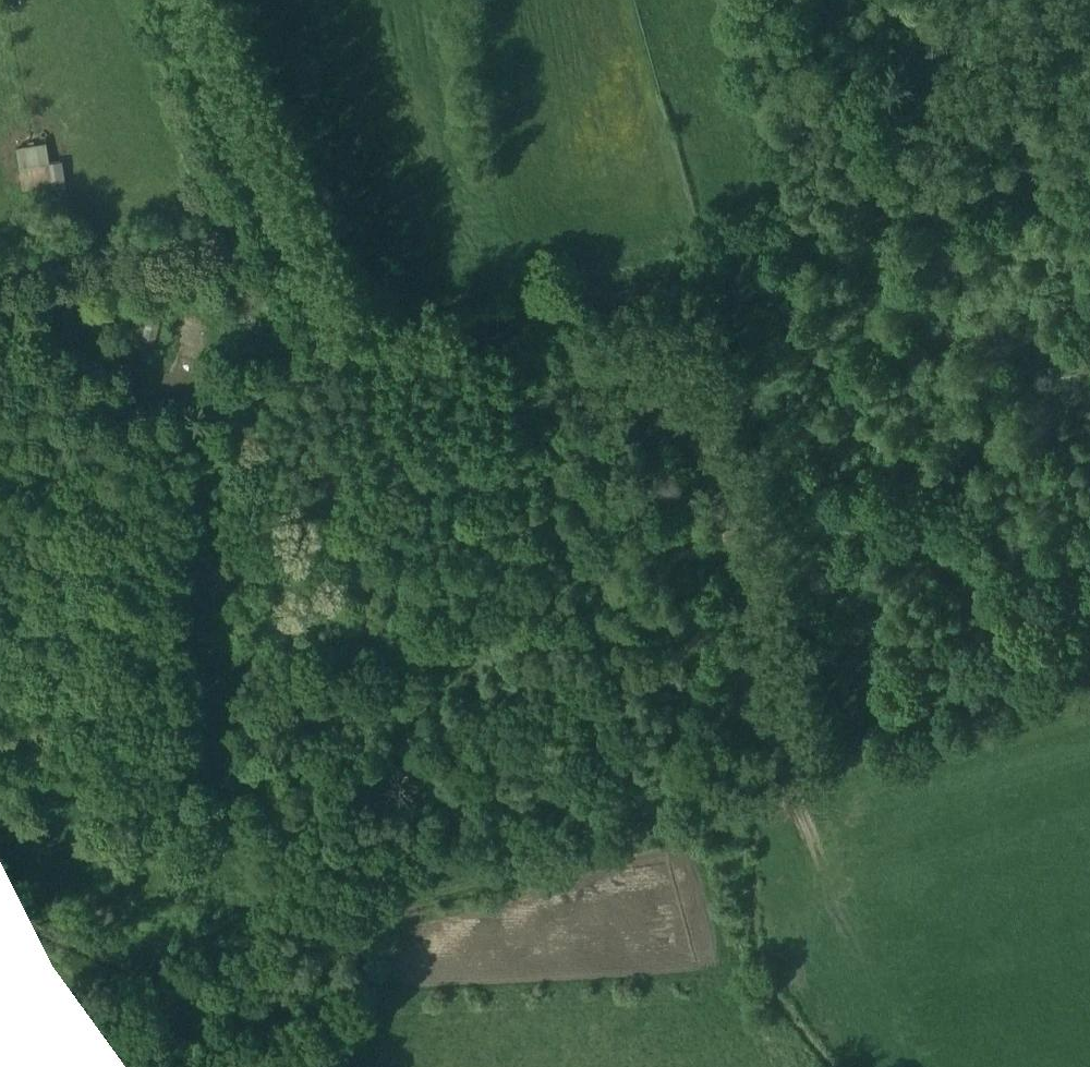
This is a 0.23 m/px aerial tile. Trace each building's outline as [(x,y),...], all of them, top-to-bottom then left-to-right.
[(44,142),(14,147),(20,190),(46,184),(47,191),(61,187),(64,187),(60,161),(47,163),(44,142)] [(145,315),(139,340),(151,343),(158,319),(145,315)] [(219,1056),(195,1066),(224,1066),(219,1056)]
